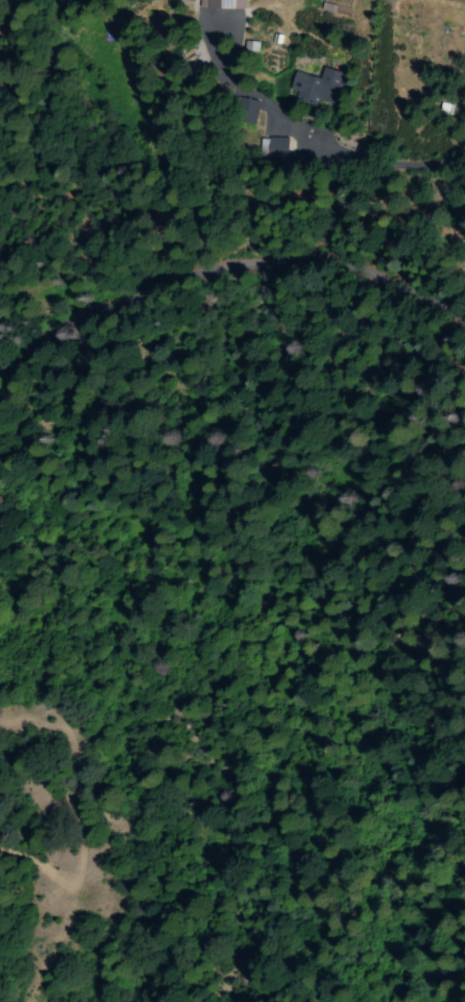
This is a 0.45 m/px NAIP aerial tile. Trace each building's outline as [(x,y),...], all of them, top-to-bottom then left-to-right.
[(243,0),(200,0),(199,8),(243,9),(243,0)] [(242,10),(196,9),(196,27),(215,28),(214,48),(240,49),(242,10)] [(294,72),(289,90),(296,93),(294,101),(313,107),(317,95),(336,100),(343,75),(322,69),(319,79),(294,72)] [(254,125),(259,102),(237,97),(231,120),(254,125)] [(261,139),(260,155),(287,156),(287,139),(261,139)]
